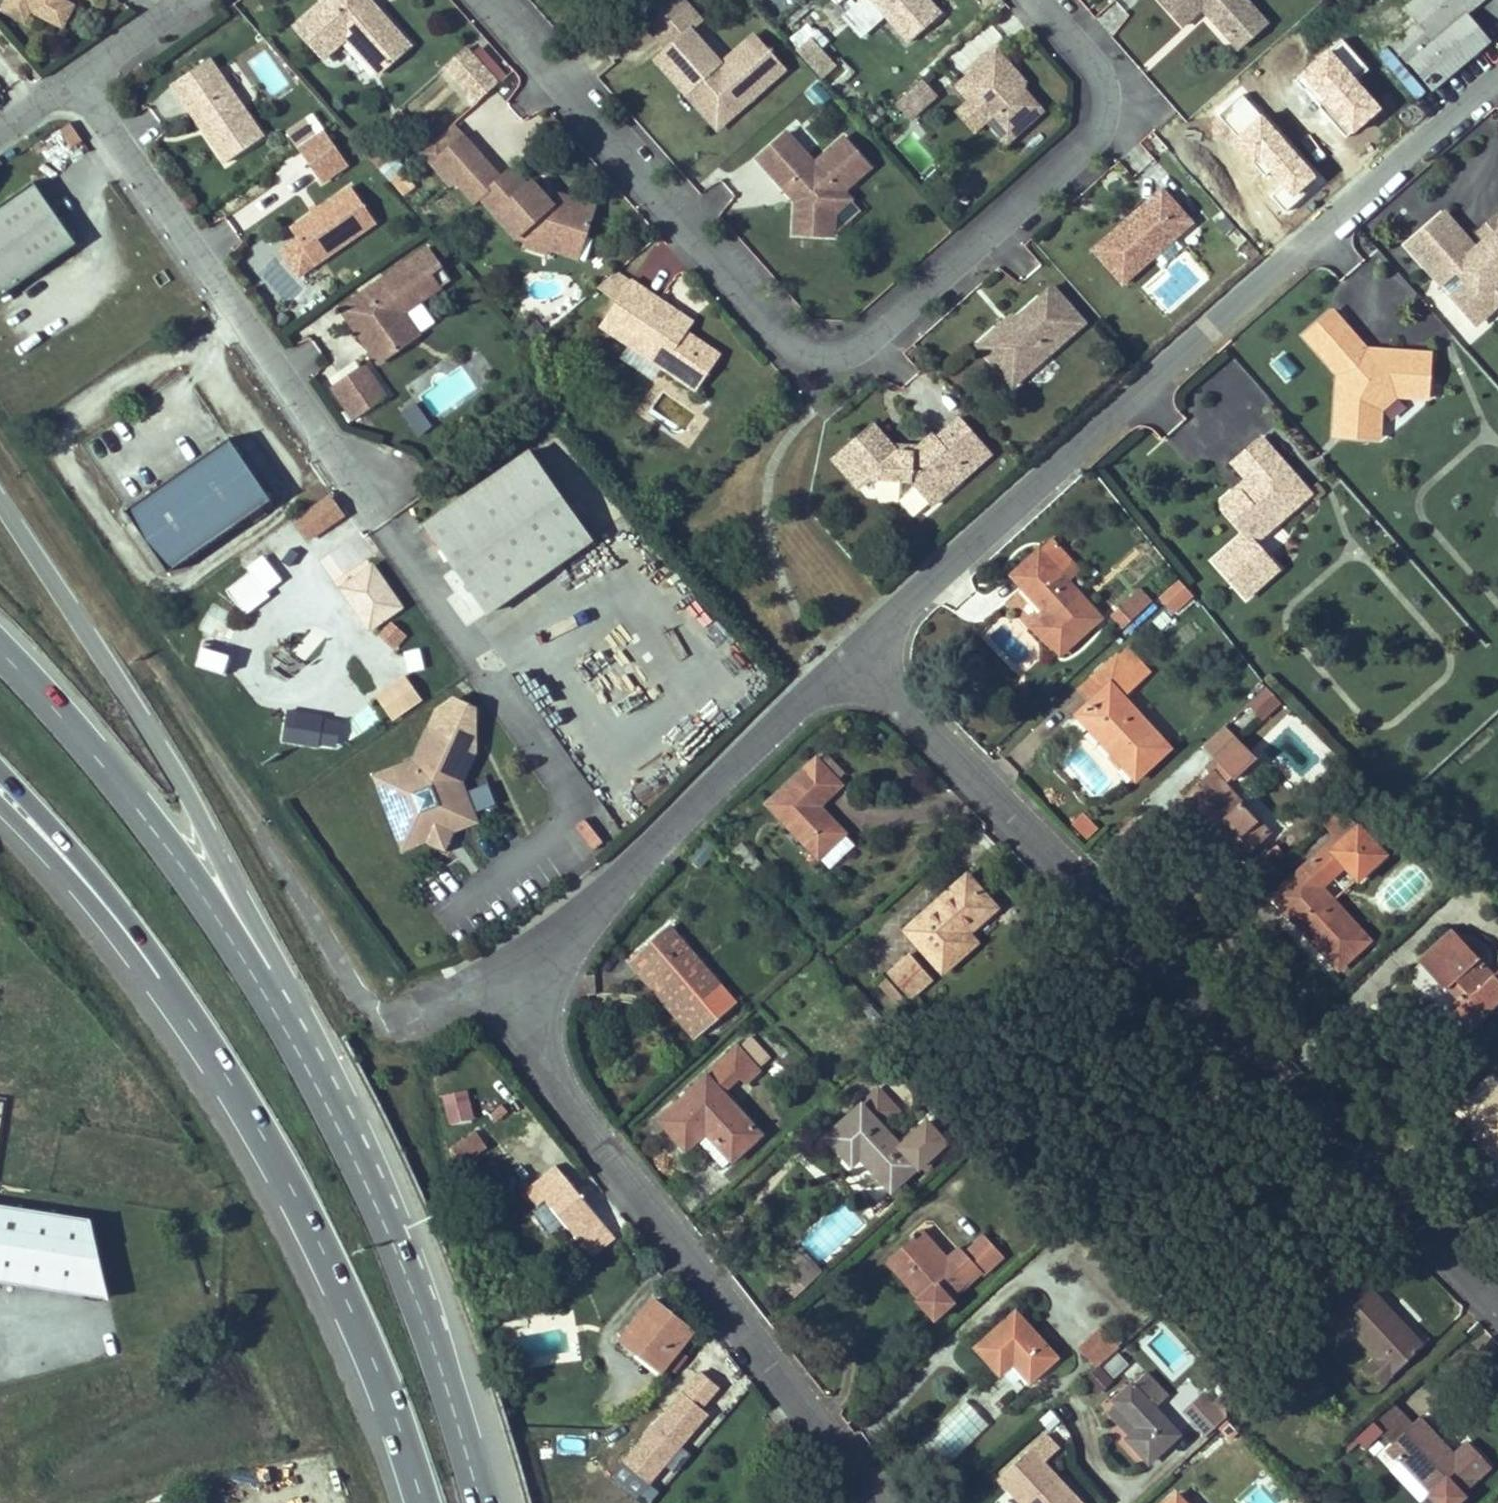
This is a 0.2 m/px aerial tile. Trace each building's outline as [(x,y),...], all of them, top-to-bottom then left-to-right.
[(33,14),(21,8),(25,0),(11,0),(4,13),(27,25),(33,14)] [(21,8),(33,14),(64,30),(76,9),(65,3),(66,0),(25,0),(21,8)] [(414,47),(373,0),(321,0),(292,24),(327,60),(349,40),(381,76),(414,47)] [(658,33),(691,4),(688,0),(648,0),(637,9),(658,33)] [(910,41),(941,13),(930,0),(872,0),(910,41)] [(1186,25),(1206,8),(1232,37),(1261,11),(1251,0),(1163,0),(1186,25)] [(1474,25),(1465,15),(1483,0),(1416,0),(1404,10),(1413,19),(1404,27),(1409,33),(1394,46),(1399,52),(1396,56),(1398,59),(1402,56),(1433,90),(1489,43),(1474,25)] [(658,33),(670,47),(693,25),(703,17),(691,4),(658,33)] [(1271,23),(1261,11),(1232,37),(1242,49),(1271,23)] [(721,58),(693,25),(654,59),(717,130),(787,69),(753,30),(721,58)] [(825,76),(837,67),(811,37),(799,47),(825,76)] [(499,80),(469,45),(439,70),(470,105),(499,80)] [(1013,66),(997,48),(957,85),(970,99),(988,119),(1009,141),(1045,109),(1021,85),(1007,71),(1013,66)] [(209,62),(172,88),(192,116),(198,112),(214,135),(208,139),(228,167),(265,140),(209,62)] [(1026,81),(1013,66),(1007,71),(1021,85),(1026,81)] [(934,94),(921,79),(899,100),(912,114),(934,94)] [(818,81),(804,93),(817,108),(831,96),(818,81)] [(988,119),(970,99),(957,111),(975,131),(988,119)] [(84,138),(71,117),(66,120),(82,139),(84,138)] [(82,139),(66,120),(61,123),(75,143),(82,139)] [(326,131),(300,150),(324,184),(351,165),(326,131)] [(798,233),(836,235),(837,213),(853,199),(846,190),(873,166),(846,137),(817,164),(789,132),(761,159),(799,202),(798,233)] [(448,153),(438,141),(423,155),(433,166),(452,188),(457,183),(476,205),(482,200),(518,240),(529,243),(531,239),(550,245),(549,249),(571,256),(577,234),(587,237),(595,213),(558,201),(550,209),(540,200),(545,195),(533,182),(528,186),(513,169),(502,179),(464,138),(448,153)] [(77,244),(32,179),(0,201),(0,297),(77,244)] [(377,224),(352,189),(291,231),(299,242),(316,267),(377,224)] [(1122,224),(1094,250),(1124,283),(1192,223),(1162,189),(1147,202),(1151,208),(1127,230),(1122,224)] [(560,195),(558,201),(595,213),(597,207),(560,195)] [(864,210),(853,199),(837,213),(836,235),(864,210)] [(1147,202),(1122,224),(1127,230),(1151,208),(1147,202)] [(1449,214),(1412,245),(1446,285),(1462,271),(1471,282),(1455,295),(1480,324),(1494,312),(1494,303),(1497,300),(1497,237),(1494,241),(1490,240),(1480,249),(1449,214)] [(1484,233),(1490,240),(1494,241),(1497,237),(1497,221),(1484,233)] [(529,243),(528,249),(547,255),(549,249),(550,245),(531,239),(529,243)] [(316,267),(299,242),(282,253),(300,278),(316,267)] [(429,250),(341,311),(380,365),(408,345),(393,323),(405,315),(451,282),(429,250)] [(612,300),(627,277),(616,269),(595,289),(612,300)] [(1462,271),(1446,285),(1455,295),(1471,282),(1462,271)] [(596,322),(625,342),(632,332),(666,354),(659,365),(695,390),(719,354),(684,330),(691,320),(627,277),(612,300),(596,322)] [(1055,286),(1016,321),(1001,334),(997,329),(980,345),(1016,385),(1087,322),(1055,286)] [(1442,287),(1430,295),(1463,341),(1475,333),(1442,287)] [(1338,310),(1309,334),(1343,372),(1339,434),(1376,436),(1378,404),(1399,388),(1433,390),(1435,353),(1395,350),(1390,355),(1376,354),(1371,349),(1338,310)] [(405,315),(393,323),(408,345),(421,337),(405,315)] [(1012,316),(997,329),(1001,334),(1016,321),(1012,316)] [(632,332),(625,342),(659,365),(666,354),(632,332)] [(1286,383),(1300,370),(1283,352),(1269,365),(1286,383)] [(330,386),(353,419),(386,397),(363,363),(330,386)] [(1432,397),(1433,390),(1399,388),(1378,404),(1376,436),(1384,436),(1386,409),(1401,395),(1432,397)] [(417,436),(433,426),(416,400),(400,410),(417,436)] [(873,425),(834,461),(859,489),(871,479),(912,482),(934,506),(992,454),(960,418),(937,439),(933,435),(920,447),(914,453),(898,452),(892,446),(873,425)] [(1314,493),(1265,437),(1236,462),(1251,479),(1255,484),(1245,493),(1237,491),(1227,500),(1227,507),(1249,532),(1217,560),(1249,596),(1281,569),(1258,542),(1314,493)] [(170,572),(262,507),(273,499),(243,455),(230,438),(224,443),(171,481),(127,511),(170,572)] [(592,543),(586,535),(560,496),(550,482),(542,470),(530,453),(527,455),(464,498),(424,526),(441,551),(485,616),(490,612),(572,557),(592,543)] [(1251,479),(1237,491),(1245,493),(1255,484),(1251,479)] [(306,543),(345,516),(329,493),(290,520),(306,543)] [(1101,616),(1067,581),(1080,570),(1052,537),(1013,573),(1049,613),(1036,625),(1061,652),(1101,616)] [(249,567),(271,558),(265,543),(243,552),(249,567)] [(343,585),(370,625),(401,604),(374,564),(343,585)] [(250,570),(225,589),(244,614),(269,594),(250,570)] [(1176,578),(1157,599),(1175,615),(1194,595),(1176,578)] [(1125,625),(1138,613),(1128,601),(1114,613),(1125,625)] [(205,613),(196,628),(220,643),(230,628),(205,613)] [(292,645),(317,657),(326,639),(300,627),(292,645)] [(280,646),(263,661),(278,676),(294,662),(280,646)] [(1124,648),(1117,655),(1141,681),(1148,674),(1124,648)] [(1170,748),(1124,696),(1141,681),(1117,655),(1079,689),(1091,702),(1077,714),(1137,779),(1170,748)] [(405,674),(377,693),(394,718),(422,698),(405,674)] [(1268,686),(1249,703),(1262,717),(1282,700),(1268,686)] [(478,823),(464,783),(478,753),(477,707),(453,697),(436,708),(414,762),(370,774),(402,854),(427,843),(446,852),(456,831),(478,823)] [(1215,760),(1239,739),(1225,724),(1201,745),(1215,760)] [(1271,832),(1224,782),(1229,776),(1231,779),(1233,778),(1256,757),(1239,739),(1215,760),(1210,765),(1213,770),(1183,797),(1241,859),(1271,832)] [(844,772),(828,755),(820,764),(835,779),(844,772)] [(818,806),(841,785),(835,779),(820,764),(815,759),(768,803),(830,870),(856,846),(818,806)] [(487,783),(468,789),(474,811),(494,804),(487,783)] [(1359,824),(1342,806),(1324,822),(1337,838),(1340,839),(1341,841),(1359,824)] [(1084,813),(1073,822),(1086,839),(1098,831),(1084,813)] [(1370,940),(1322,886),(1344,865),(1358,880),(1386,854),(1359,824),(1341,841),(1340,839),(1337,838),(1274,895),(1340,968),(1370,940)] [(700,869),(719,851),(706,839),(688,857),(700,869)] [(965,931),(994,906),(966,876),(908,929),(943,968),(974,940),(965,931)] [(736,1002),(672,927),(637,955),(665,987),(669,983),(678,993),(673,998),(701,1031),(736,1002)] [(1453,931),(1422,961),(1448,989),(1457,980),(1467,991),(1458,999),(1451,1006),(1471,1028),(1497,1002),(1497,981),(1453,931)] [(933,979),(910,953),(889,972),(911,997),(933,979)] [(673,998),(678,993),(669,983),(665,987),(637,955),(629,961),(693,1036),(701,1031),(673,998)] [(906,999),(886,976),(879,984),(898,1005),(906,999)] [(1458,999),(1467,991),(1457,980),(1448,989),(1458,999)] [(908,1034),(922,1023),(913,1013),(900,1025),(908,1034)] [(765,1063),(744,1041),(738,1047),(759,1070),(765,1063)] [(759,1070),(738,1047),(724,1059),(741,1076),(746,1081),(759,1070)] [(723,1093),(741,1076),(724,1059),(706,1076),(723,1093)] [(759,1133),(723,1093),(706,1076),(659,1118),(686,1149),(695,1140),(721,1169),(759,1133)] [(1490,1078),(1463,1106),(1488,1130),(1484,1135),(1497,1149),(1497,1086),(1490,1078)] [(877,1085),(862,1101),(885,1122),(900,1106),(877,1085)] [(451,1124),(475,1117),(466,1088),(442,1095),(451,1124)] [(919,1164),(861,1104),(826,1136),(852,1165),(866,1153),(872,1161),(868,1165),(890,1189),(919,1164)] [(1488,1130),(1463,1106),(1458,1111),(1484,1135),(1488,1130)] [(920,1122),(898,1142),(919,1164),(941,1144),(920,1122)] [(464,1156),(482,1143),(473,1132),(457,1146),(464,1156)] [(592,1256),(616,1239),(606,1226),(574,1186),(558,1166),(527,1191),(539,1206),(546,1200),(583,1245),(592,1256)] [(103,1295),(85,1216),(0,1203),(0,1279),(103,1295)] [(845,1208),(810,1239),(825,1255),(860,1224),(845,1208)] [(1073,1239),(1087,1227),(1079,1220),(1067,1231),(1073,1239)] [(931,1239),(921,1229),(915,1234),(924,1245),(931,1239)] [(951,1297),(981,1270),(984,1273),(1004,1255),(984,1233),(966,1251),(959,1245),(947,1256),(931,1239),(924,1245),(915,1234),(888,1261),(909,1285),(913,1281),(921,1291),(917,1295),(915,1297),(935,1319),(955,1301),(951,1297)] [(1425,1346),(1371,1290),(1376,1285),(1357,1265),(1322,1298),(1395,1373),(1425,1346)] [(921,1291),(913,1281),(909,1285),(917,1295),(921,1291)] [(691,1329),(653,1300),(622,1339),(637,1351),(641,1346),(663,1363),(691,1329)] [(1057,1356),(1017,1311),(978,1346),(1001,1372),(1017,1357),(1021,1362),(1017,1365),(1031,1381),(1057,1356)] [(1098,1367),(1122,1345),(1102,1324),(1078,1346),(1098,1367)] [(1277,1340),(1287,1351),(1298,1341),(1288,1330),(1277,1340)] [(1123,1348),(1084,1378),(1096,1394),(1135,1363),(1123,1348)] [(640,1497),(725,1390),(697,1367),(612,1475),(640,1497)] [(1014,1367),(1003,1374),(1016,1393),(1027,1385),(1014,1367)] [(1179,1435),(1155,1408),(1167,1397),(1144,1374),(1115,1401),(1117,1402),(1140,1427),(1128,1438),(1150,1462),(1179,1435)] [(1179,1414),(1201,1392),(1187,1378),(1165,1400),(1179,1414)] [(1203,1436),(1226,1419),(1205,1393),(1183,1410),(1203,1436)] [(949,1459),(990,1429),(970,1402),(929,1432),(949,1459)] [(1140,1427),(1117,1402),(1105,1412),(1128,1438),(1140,1427)] [(1412,1428),(1391,1406),(1373,1423),(1394,1445),(1412,1428)] [(1061,1446),(1071,1436),(1055,1420),(1045,1430),(1061,1446)] [(1455,1455),(1451,1458),(1440,1446),(1442,1443),(1421,1420),(1394,1445),(1405,1457),(1403,1458),(1434,1493),(1431,1497),(1437,1502),(1458,1502),(1466,1496),(1463,1493),(1478,1480),(1455,1455)] [(1043,1430),(993,1476),(1017,1502),(1086,1502),(1048,1462),(1062,1450),(1043,1430)] [(1492,1467),(1468,1442),(1455,1455),(1478,1480),(1492,1467)] [(1405,1457),(1394,1445),(1388,1451),(1398,1462),(1403,1458),(1405,1457)] [(1177,1495),(1169,1502),(1185,1502),(1177,1495)]
